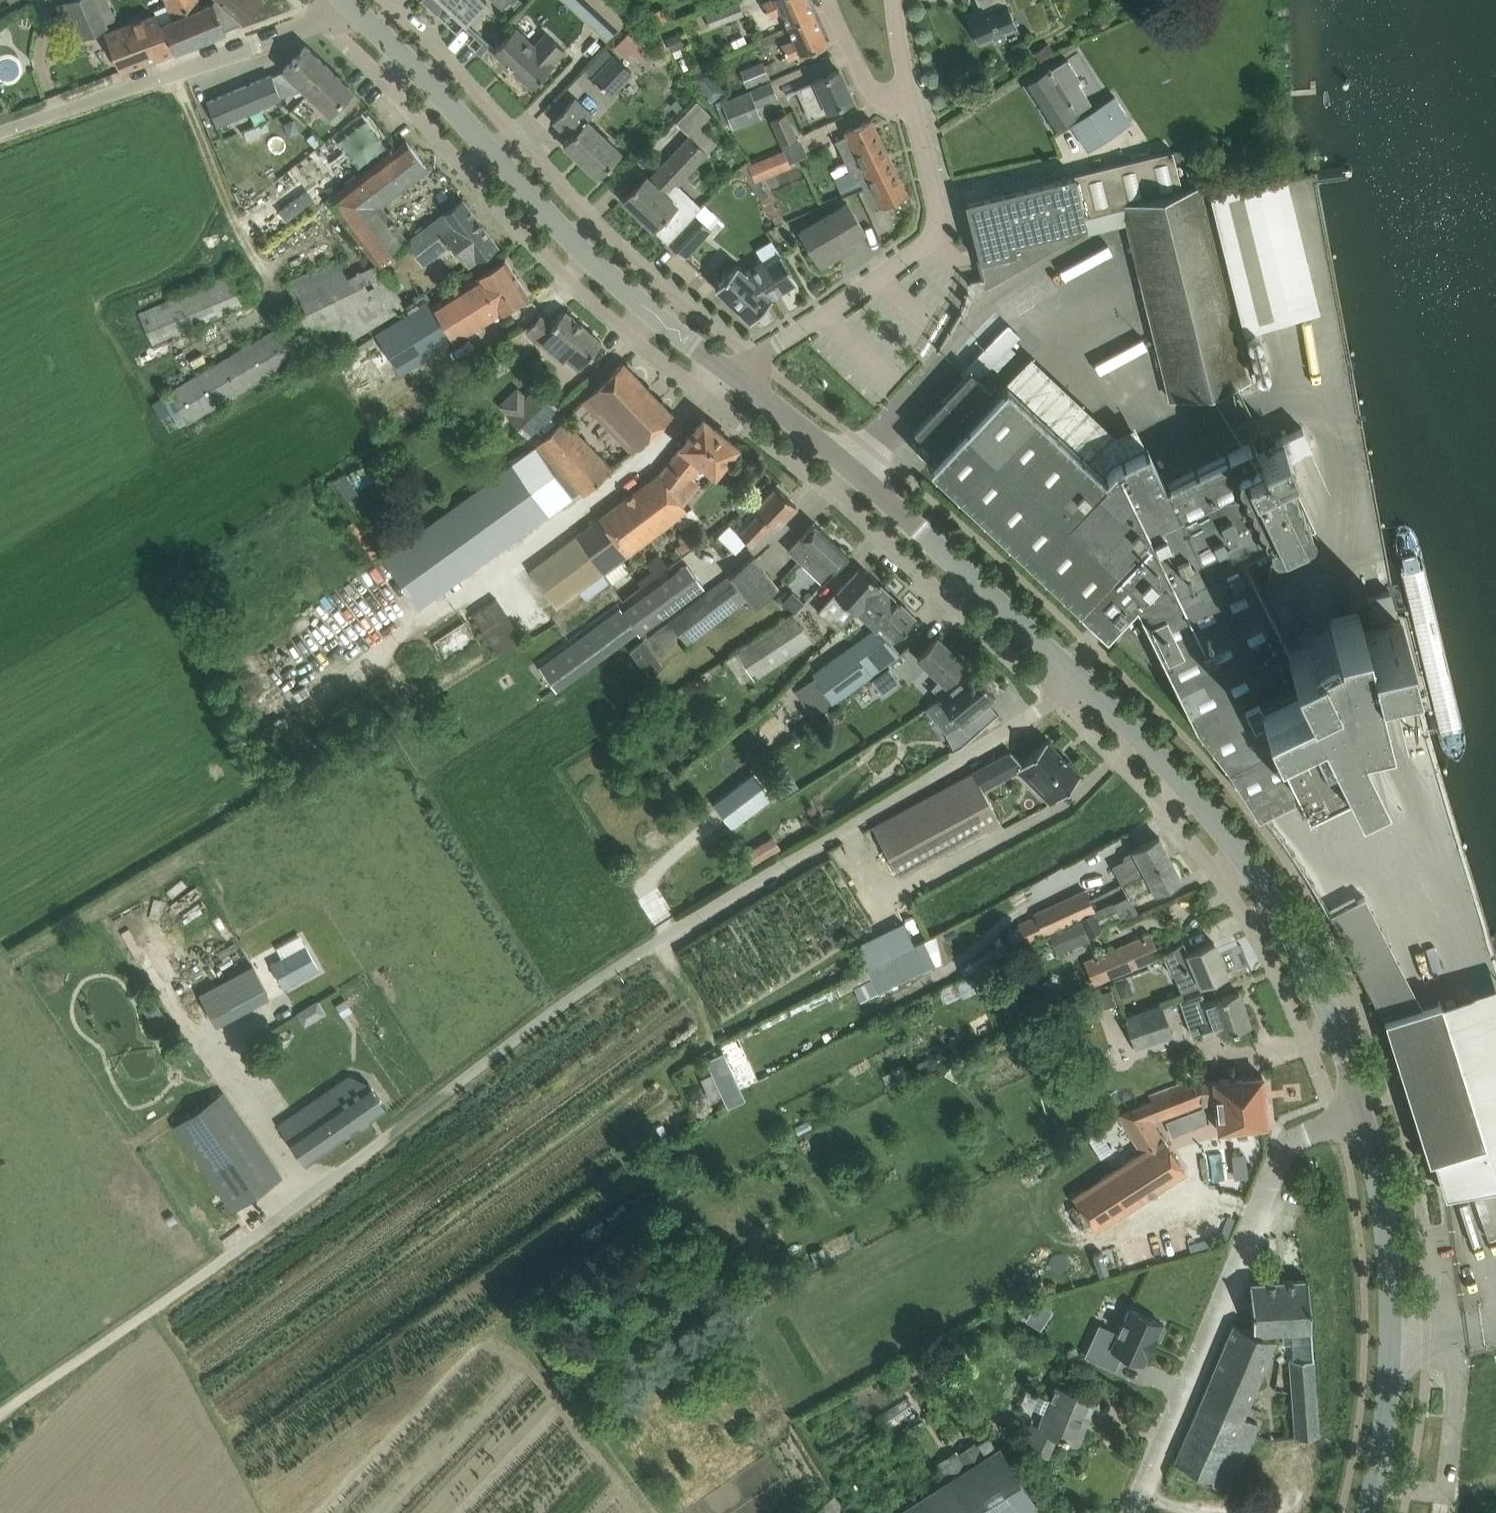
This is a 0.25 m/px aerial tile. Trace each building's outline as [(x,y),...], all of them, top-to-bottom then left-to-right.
[(116,17),(108,0),(65,0),(57,3),(64,19),(74,15),(83,36),(106,26),(104,22),(116,17)] [(156,12),(157,13),(174,51),(200,41),(182,0),(165,0),(166,3),(154,8),(156,12)] [(200,41),(226,30),(225,29),(214,1),(202,5),(200,0),(182,0),(200,41)] [(214,1),(225,29),(244,22),(245,22),(264,1),(262,0),(215,0),(214,1)] [(441,0),(465,23),(487,0),(422,0),(432,10),(441,0)] [(503,9),(511,0),(493,0),(503,9)] [(607,41),(632,14),(618,0),(564,0),(607,41)] [(787,26),(814,14),(808,0),(770,0),(763,3),(770,17),(781,12),(787,26)] [(979,45),(1018,28),(1006,0),(976,0),(980,9),(966,15),(979,45)] [(704,13),(710,28),(744,15),(739,1),(704,13)] [(645,15),(651,28),(670,19),(664,7),(645,15)] [(157,13),(156,12),(156,13),(107,31),(122,70),(174,51),(157,13)] [(814,14),(787,26),(793,39),(782,45),(788,59),(800,54),(801,54),(827,42),(814,14)] [(480,54),(499,72),(508,63),(508,64),(532,86),(565,51),(545,32),(533,45),(516,29),(496,49),(490,43),(480,54)] [(631,29),(614,48),(626,58),(631,53),(642,40),(631,29)] [(666,38),(670,51),(684,46),(679,33),(666,38)] [(281,98),(304,88),(330,113),(352,89),(306,46),(284,70),(272,75),(281,98)] [(632,71),(615,54),(592,77),(610,94),(632,71)] [(1049,67),(1024,83),(1053,127),(1091,103),(1078,82),(1081,80),(1067,58),(1050,69),(1049,67)] [(740,70),(747,87),(769,77),(762,61),(740,70)] [(691,77),(711,102),(724,92),(705,66),(691,77)] [(800,87),(813,116),(853,99),(839,69),(800,87)] [(271,75),(207,101),(217,124),(281,98),(272,75),(271,75)] [(777,97),(771,83),(716,104),(724,124),(730,122),(733,129),(760,118),(755,106),(777,97)] [(1114,94),(1070,123),(1087,150),(1132,121),(1114,94)] [(563,143),(598,176),(620,152),(586,120),(591,115),(574,99),(554,120),(570,136),(563,143)] [(701,125),(712,113),(698,99),(679,119),(709,148),(716,141),(701,125)] [(675,100),(669,106),(677,113),(683,106),(675,100)] [(771,119),(782,143),(796,137),(785,113),(771,119)] [(835,140),(845,162),(882,142),(871,119),(845,130),(847,135),(835,140)] [(645,175),(622,199),(668,242),(695,213),(701,206),(674,181),(692,161),(696,165),(707,153),(689,135),(648,178),(645,175)] [(796,137),(782,143),(785,150),(783,150),(789,163),(806,155),(802,143),(799,144),(796,137)] [(379,264),(407,243),(408,240),(380,204),(428,168),(406,139),(329,199),(379,264)] [(850,172),(834,180),(840,194),(863,184),(895,169),(882,142),(845,162),(850,172)] [(748,165),(754,180),(789,165),(789,163),(783,150),(748,165)] [(1123,206),(1183,193),(1173,151),(1074,175),(1084,216),(1123,206)] [(895,169),(863,184),(865,189),(875,210),(884,205),(908,194),(895,169)] [(1286,173),(1209,192),(1242,330),(1320,311),(1286,173)] [(1061,230),(1086,223),(1084,216),(1074,175),(1061,177),(965,201),(986,283),(1063,239),(1061,230)] [(1183,193),(1123,206),(1170,397),(1247,377),(1202,188),(1183,193)] [(783,217),(767,189),(760,194),(776,221),(783,217)] [(408,240),(407,243),(424,266),(451,245),(468,268),(498,245),(462,198),(445,211),(445,212),(408,240)] [(830,251),(864,230),(848,203),(801,232),(821,266),(834,258),(830,251)] [(695,213),(668,242),(684,257),(710,228),(695,213)] [(763,260),(748,269),(772,297),(771,296),(797,280),(781,254),(765,264),(763,260)] [(286,281),(300,313),(166,392),(186,424),(304,355),(306,358),(320,350),(323,356),(407,307),(380,265),(377,267),(375,264),(347,277),(337,257),(286,281)] [(431,304),(454,341),(511,306),(528,296),(505,258),(488,269),(431,304)] [(772,297),(748,269),(744,271),(736,264),(715,286),(751,319),(772,297)] [(137,313),(151,344),(253,298),(239,267),(137,313)] [(375,334),(401,374),(454,341),(429,301),(375,334)] [(567,358),(578,368),(601,341),(565,310),(552,325),(540,314),(526,331),(563,362),(567,358)] [(970,369),(914,430),(938,453),(929,463),(1105,628),(1113,620),(1158,667),(1166,659),(1196,720),(1255,805),(1345,762),(1314,700),(1313,698),(1336,687),(1323,660),(1300,671),(1287,645),(1254,579),(1262,575),(1252,554),(1312,525),(1280,459),(1310,445),(1302,426),(1281,435),(1280,432),(1273,436),(1269,427),(1253,435),(1254,439),(1210,460),(1212,463),(1165,484),(1139,428),(1119,438),(1034,358),(1008,385),(1004,381),(994,392),(980,378),(1020,335),(1008,323),(967,366),(970,369)] [(1272,327),(1251,328),(1253,358),(1272,357),(1273,372),(1285,371),(1283,328),(1272,329),(1272,327)] [(582,401),(607,426),(616,417),(641,443),(672,413),(623,362),(582,401)] [(537,385),(507,415),(528,436),(559,406),(537,385)] [(598,518),(625,557),(687,510),(676,496),(703,464),(714,473),(737,444),(703,417),(660,473),(646,483),(598,518)] [(579,490),(584,495),(611,469),(564,419),(537,445),(538,447),(579,490)] [(397,444),(392,453),(401,457),(406,448),(397,444)] [(919,449),(927,457),(931,454),(922,445),(919,449)] [(538,447),(514,465),(513,463),(383,557),(419,607),(549,513),(579,490),(538,447)] [(344,471),(333,479),(347,499),(358,491),(344,471)] [(739,534),(751,546),(771,526),(773,528),(796,505),(776,486),(753,510),(758,515),(739,534)] [(624,556),(598,518),(529,569),(556,606),(624,556)] [(788,550),(823,582),(849,554),(814,522),(788,550)] [(707,592),(648,637),(657,648),(678,631),(686,642),(747,597),(754,606),(778,587),(755,556),(729,575),(734,582),(712,599),(707,592)] [(621,610),(637,632),(639,635),(703,589),(685,564),(621,610)] [(880,583),(860,565),(817,610),(838,630),(860,606),(859,605),(880,583),(880,584),(880,583)] [(813,673),(833,702),(900,654),(890,642),(915,616),(880,584),(880,583),(859,605),(860,606),(879,624),(874,629),(852,646),(852,645),(813,673)] [(1390,590),(1367,595),(1372,618),(1395,613),(1392,601),(1390,590)] [(497,597),(472,613),(498,653),(523,637),(497,597)] [(556,692),(637,632),(621,610),(620,608),(538,667),(556,692)] [(741,684),(742,685),(810,640),(792,613),(725,658),(728,664),(741,684)] [(1295,641),(1287,645),(1300,671),(1323,660),(1336,687),(1313,698),(1314,700),(1318,699),(1354,772),(1359,770),(1358,769),(1386,755),(1387,756),(1391,754),(1351,673),(1354,672),(1353,671),(1368,664),(1368,665),(1371,664),(1355,633),(1350,622),(1347,615),(1323,627),(1324,628),(1296,642),(1295,641)] [(430,642),(447,666),(480,643),(462,619),(430,642)] [(917,657),(950,687),(972,669),(970,666),(937,636),(917,657)] [(663,665),(644,640),(630,650),(650,675),(663,665)] [(889,667),(871,680),(882,694),(899,681),(889,667)] [(950,688),(938,697),(959,722),(946,733),(954,748),(951,749),(952,751),(961,746),(984,725),(983,724),(982,726),(972,714),(995,695),(989,688),(992,686),(982,674),(980,676),(974,669),(973,669),(972,669),(950,687),(950,688)] [(1051,802),(1080,773),(1046,739),(1023,762),(1011,750),(958,779),(873,826),(897,871),(995,817),(980,790),(1018,769),(1051,802)] [(774,835),(745,853),(752,865),(781,848),(774,835)] [(1113,866),(1121,882),(1170,857),(1159,836),(1133,849),(1133,851),(1124,856),(1123,861),(1113,866)] [(744,868),(751,864),(746,854),(738,859),(744,868)] [(1170,857),(1121,882),(1126,892),(1137,887),(1141,894),(1152,888),(1155,892),(1181,878),(1170,857)] [(1014,927),(1022,944),(1057,927),(1083,915),(1094,910),(1097,908),(1092,897),(1087,887),(1037,910),(1038,913),(1021,921),(1022,923),(1014,927)] [(1364,895),(1328,914),(1383,1018),(1421,1006),(1364,895)] [(1095,912),(1100,924),(1119,916),(1113,904),(1095,912)] [(1083,915),(1091,934),(1103,929),(1100,924),(1095,912),(1094,910),(1083,915)] [(1050,933),(1056,954),(1088,941),(1080,920),(1050,933)] [(1084,961),(1094,984),(1161,956),(1151,932),(1084,961)] [(942,933),(932,936),(938,963),(949,961),(942,933)] [(926,939),(865,970),(878,993),(938,963),(932,936),(926,939)] [(1163,954),(1171,974),(1176,971),(1185,990),(1227,973),(1214,941),(1188,952),(1183,940),(1163,954)] [(306,943),(270,964),(285,989),(320,967),(306,943)] [(224,1024),(276,994),(257,961),(204,991),(224,1024)] [(1122,997),(1129,995),(1131,988),(1127,976),(1116,980),(1122,997)] [(1202,992),(1179,1000),(1191,1034),(1202,1030),(1204,1036),(1216,1032),(1217,1035),(1231,1031),(1250,1024),(1239,991),(1206,1002),(1202,992)] [(152,997),(141,1005),(147,1014),(159,1006),(152,997)] [(345,998),(336,1004),(343,1015),(352,1010),(345,998)] [(1383,1018),(1383,1019),(1428,1159),(1436,1156),(1447,1190),(1495,1177),(1495,1129),(1493,1118),(1478,1123),(1440,1000),(1421,1006),(1383,1018)] [(303,1009),(308,1019),(325,1011),(320,1001),(303,1009)] [(1124,1016),(1135,1047),(1172,1034),(1162,1003),(1124,1016)] [(737,1036),(720,1044),(740,1086),(757,1078),(737,1036)] [(745,1099),(740,1086),(723,1051),(706,1059),(711,1072),(722,1094),(727,1107),(745,1099)] [(929,1057),(917,1063),(923,1075),(935,1068),(929,1057)] [(903,1065),(891,1071),(897,1082),(909,1076),(903,1065)] [(353,1074),(279,1125),(305,1163),(387,1107),(369,1081),(361,1086),(353,1074)] [(1073,1196),(1094,1229),(1185,1171),(1152,1121),(1215,1100),(1218,1129),(1267,1123),(1262,1074),(1201,1082),(1199,1075),(1148,1095),(1150,1101),(1118,1114),(1141,1151),(1073,1196)] [(221,1092),(175,1124),(234,1208),(280,1176),(221,1092)] [(823,1247),(811,1252),(815,1265),(828,1260),(823,1247)] [(1249,1282),(1253,1331),(1263,1334),(1264,1331),(1283,1331),(1311,1328),(1307,1278),(1249,1282)] [(1037,1301),(1026,1319),(1040,1328),(1045,1320),(1038,1316),(1044,1306),(1037,1301)] [(1093,1338),(1086,1354),(1115,1367),(1121,1352),(1143,1362),(1155,1337),(1159,1339),(1165,1326),(1161,1324),(1161,1322),(1129,1308),(1111,1346),(1093,1338)] [(1234,1323),(1201,1399),(1243,1417),(1276,1340),(1263,1334),(1253,1331),(1234,1323)] [(1319,1434),(1311,1328),(1283,1331),(1283,1343),(1291,1342),(1292,1357),(1290,1357),(1295,1436),(1319,1434)] [(1028,1386),(1022,1400),(1046,1410),(1039,1427),(1035,1426),(1027,1445),(1046,1453),(1054,1434),(1070,1440),(1080,1417),(1086,1420),(1094,1401),(1056,1385),(1052,1397),(1028,1386)] [(882,1414),(889,1427),(917,1409),(909,1396),(882,1414)] [(1243,1417),(1201,1399),(1175,1461),(1214,1478),(1212,1484),(1229,1491),(1258,1423),(1243,1417)] [(979,1443),(985,1453),(995,1446),(989,1437),(979,1443)] [(969,1445),(958,1452),(967,1467),(978,1459),(969,1445)] [(946,1480),(948,1484),(903,1512),(1022,1512),(1037,1504),(1001,1449),(981,1463),(978,1459),(967,1467),(946,1480)] [(935,1463),(946,1480),(967,1467),(958,1452),(957,1451),(935,1463)] [(811,1512),(846,1512),(833,1496),(810,1512),(811,1512)]
